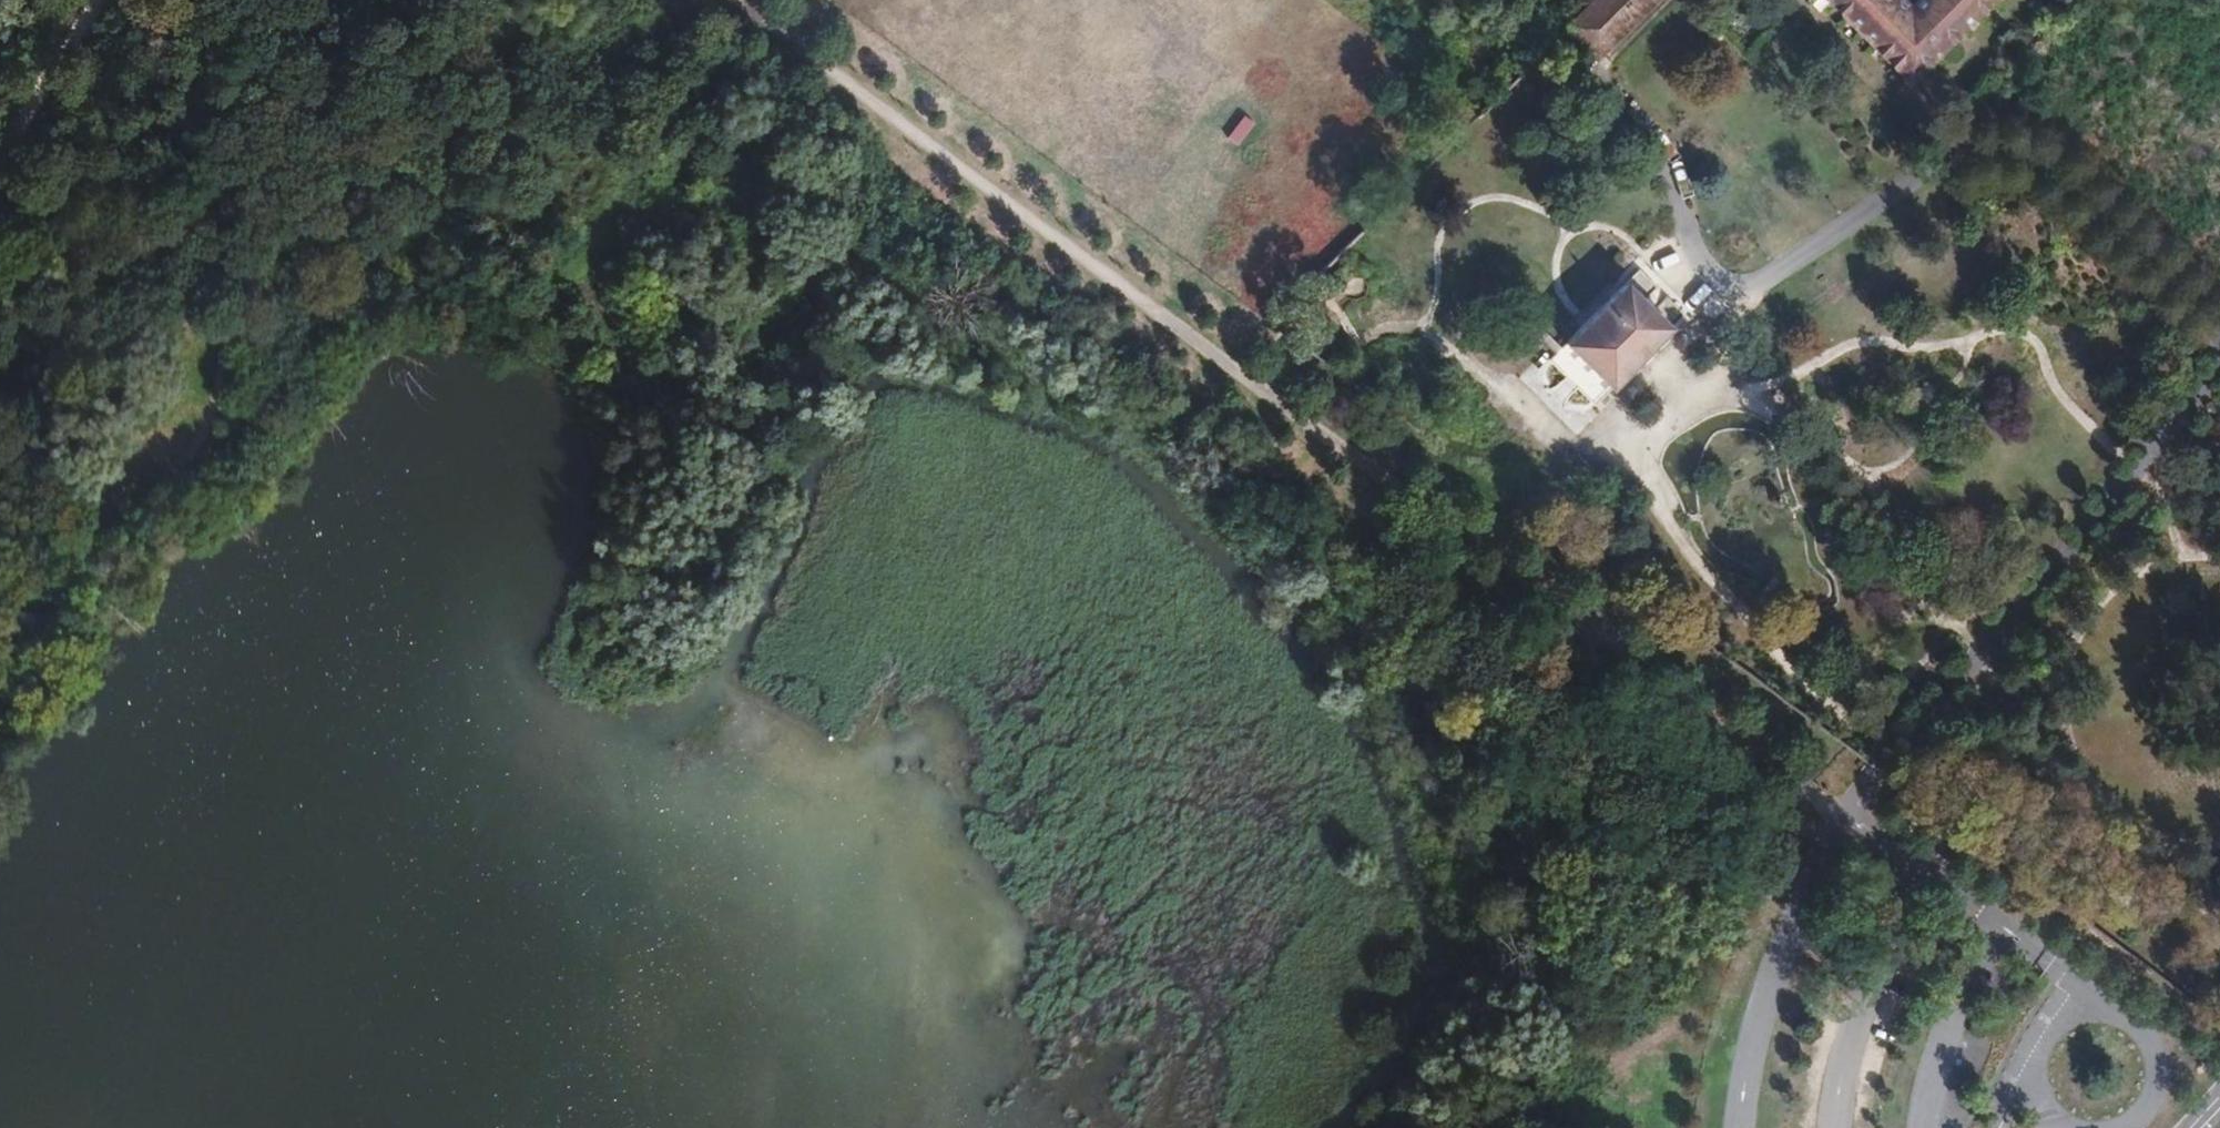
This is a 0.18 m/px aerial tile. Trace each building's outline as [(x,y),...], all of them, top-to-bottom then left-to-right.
[(1592,65),(1654,2),(1655,0),(1595,0),(1561,35),(1592,65)] [(1901,0),(1808,0),(1802,6),(1819,23),(1832,10),(1911,88),(1990,5),(2010,24),(2031,0),(1920,0),(1911,9),(1901,0)] [(1237,147),(1254,124),(1242,115),(1225,138),(1237,147)] [(1583,331),(1563,352),(1585,374),(1604,394),(1609,398),(1670,336),(1643,309),(1623,289),(1583,331)]
